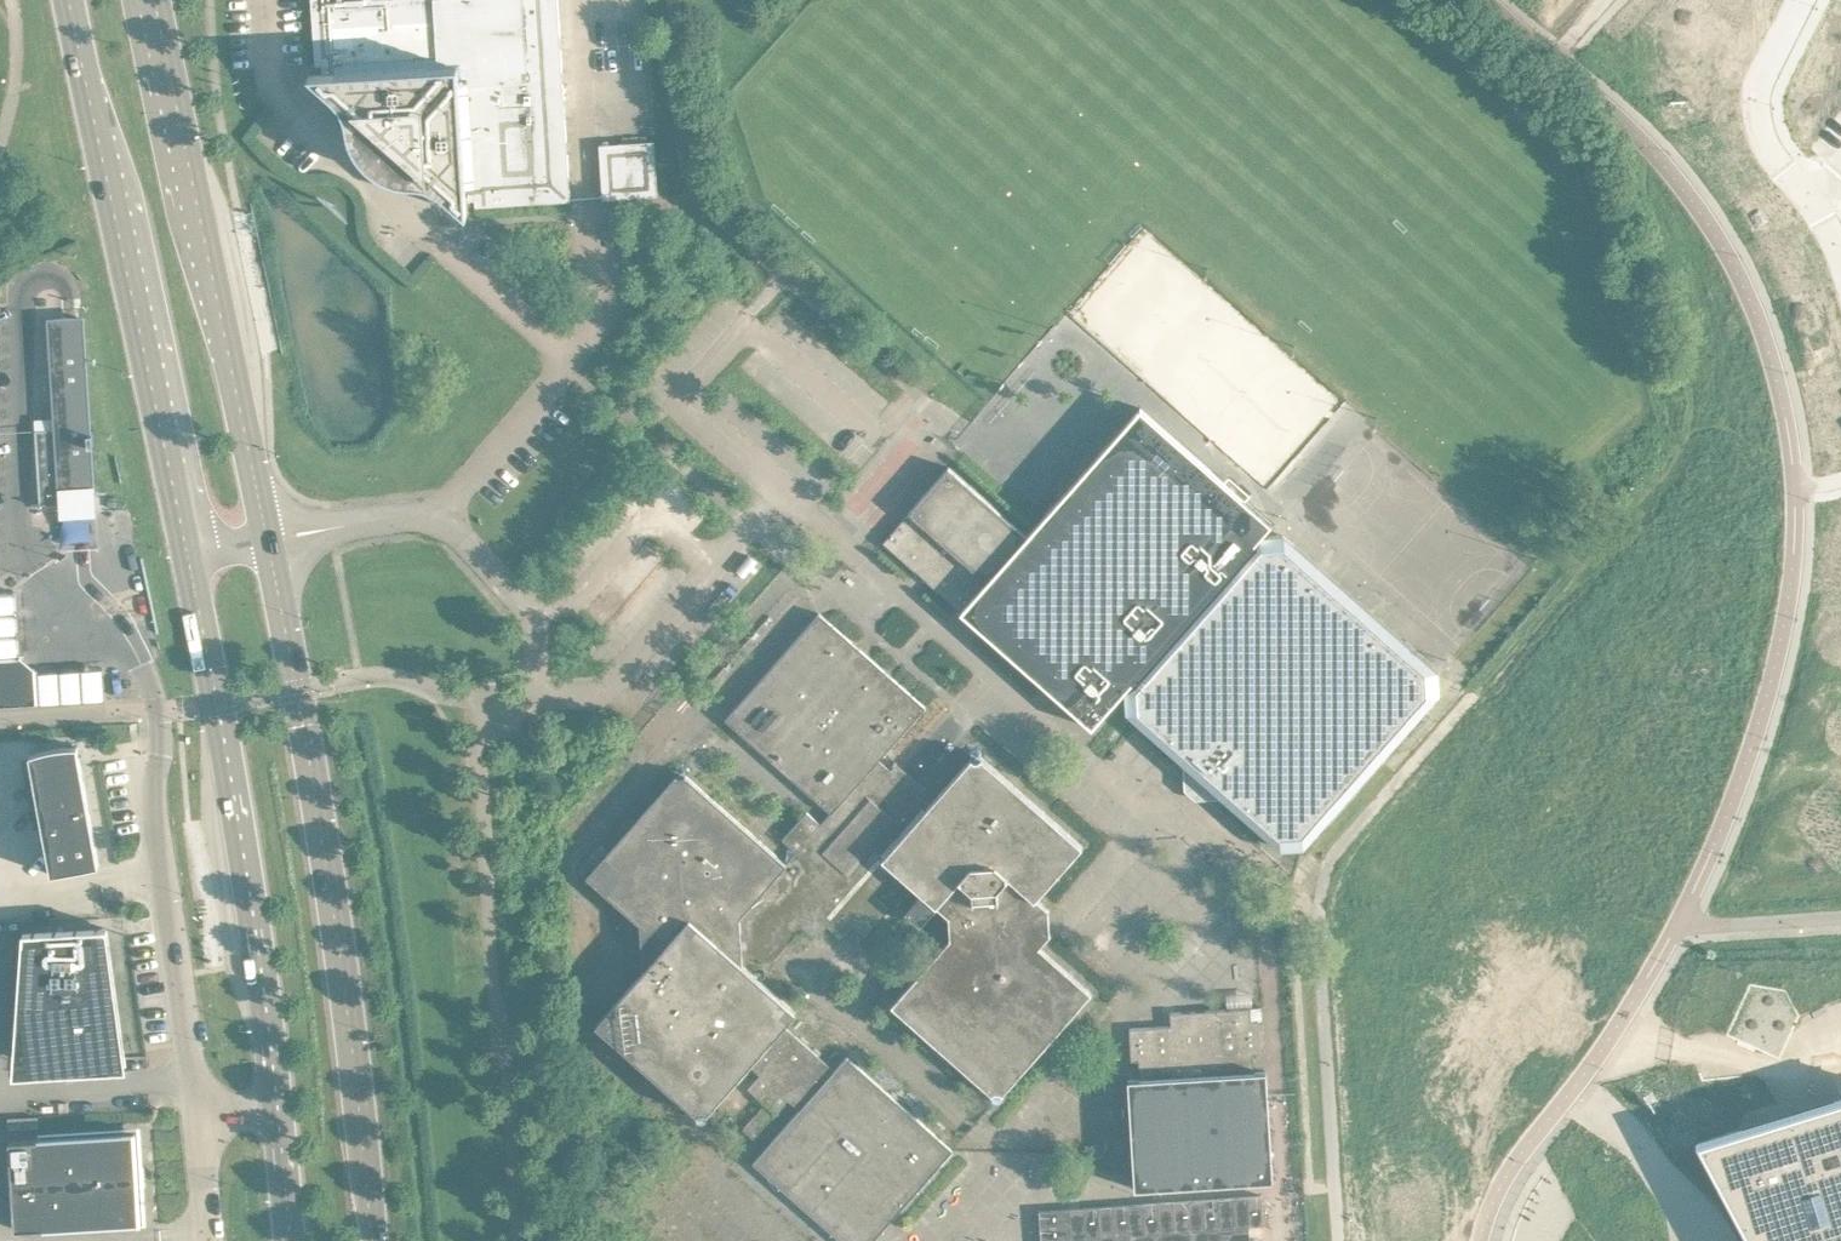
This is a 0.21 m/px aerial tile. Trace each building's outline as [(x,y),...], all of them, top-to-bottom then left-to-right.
[(476,205),(571,199),(559,0),(312,0),(316,63),(323,63),(323,71),(309,72),(324,85),(327,82),(348,102),(350,103),(352,106),(353,108),(354,111),(354,113),(355,119),(356,125),(357,130),(361,141),(364,146),(368,151),(372,155),(376,159),(381,163),(386,166),(391,168),(397,171),(400,167),(401,168),(403,168),(404,168),(406,168),(407,167),(408,166),(409,165),(409,164),(409,162),(409,161),(408,159),(408,158),(410,156),(427,170),(427,171),(427,172),(427,173),(428,173),(429,173),(455,196),(453,199),(468,212),(467,198),(476,197),(476,205)] [(639,164),(641,195),(658,194),(656,163),(639,164)] [(62,495),(79,494),(94,492),(90,444),(94,443),(93,431),(91,431),(81,315),(68,317),(49,318),(57,415),(35,417),(36,428),(35,428),(41,497),(50,496),(52,496),(54,496),(56,495),(58,495),(59,495),(61,495),(62,495)] [(1126,698),(1144,714),(1145,714),(1138,708),(1137,687),(1147,677),(1157,675),(1156,666),(1243,567),(1253,566),(1252,556),(1263,545),(1285,544),(1273,533),(1263,534),(1263,533),(1273,522),(1141,406),(1028,534),(987,580),(986,579),(960,609),(1092,726),(1125,689),(1126,689),(1126,698)] [(909,511),(883,540),(960,609),(986,579),(987,580),(1028,534),(949,464),(909,510),(909,511)] [(1220,782),(1275,831),(1276,830),(1281,835),(1302,833),(1311,822),(1311,813),(1321,812),(1409,713),(1408,704),(1417,703),(1428,691),(1427,670),(1410,654),(1409,655),(1301,559),(1301,558),(1285,544),(1263,545),(1252,556),(1253,566),(1243,567),(1156,666),(1157,675),(1147,677),(1137,687),(1138,708),(1145,714),(1144,714),(1198,762),(1192,769),(1199,775),(1196,780),(1203,786),(1206,782),(1214,789),(1220,782)] [(39,700),(38,669),(19,651),(0,653),(0,703),(39,700)] [(30,752),(47,848),(52,872),(99,863),(78,744),(70,744),(62,745),(54,746),(46,748),(38,750),(30,752)] [(24,929),(14,1073),(128,1066),(108,924),(24,929)] [(1128,1078),(1135,1187),(1273,1178),(1266,1069),(1254,1070),(1253,1051),(1261,1051),(1259,1018),(1252,1019),(1251,1006),(1170,1010),(1171,1024),(1130,1026),(1132,1059),(1139,1058),(1140,1077),(1128,1078)] [(1698,1140),(1744,1226),(1752,1240),(1840,1240),(1840,1096),(1837,1098),(1740,1127),(1698,1140)] [(8,1115),(9,1126),(39,1125),(38,1114),(8,1115)] [(140,1201),(136,1129),(10,1137),(15,1226),(123,1220),(140,1201)] [(1040,1206),(1042,1240),(1251,1240),(1250,1224),(1264,1223),(1263,1193),(1040,1206)]
